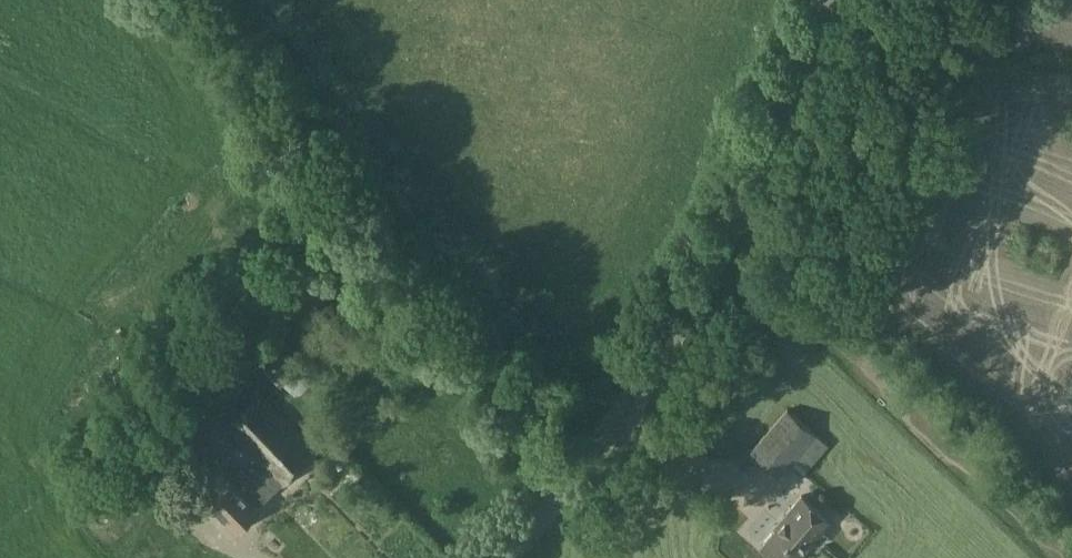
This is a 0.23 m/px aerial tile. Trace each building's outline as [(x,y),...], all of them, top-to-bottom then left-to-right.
[(355,342),(347,332),(330,346),(338,356),(355,342)] [(291,394),(306,379),(291,364),(276,378),(291,394)] [(223,426),(260,464),(248,475),(241,469),(227,482),(206,500),(234,531),(258,507),(257,506),(315,450),(295,429),(259,393),(223,426)] [(211,438),(181,409),(157,432),(187,461),(211,438)] [(790,466),(817,436),(786,409),(750,451),(779,477),(790,466)] [(817,436),(790,466),(801,477),(828,446),(817,436)] [(800,497),(785,513),(813,537),(820,543),(828,535),(820,528),(827,520),(800,497)] [(758,545),(774,557),(795,557),(813,537),(785,513),(758,545)]
